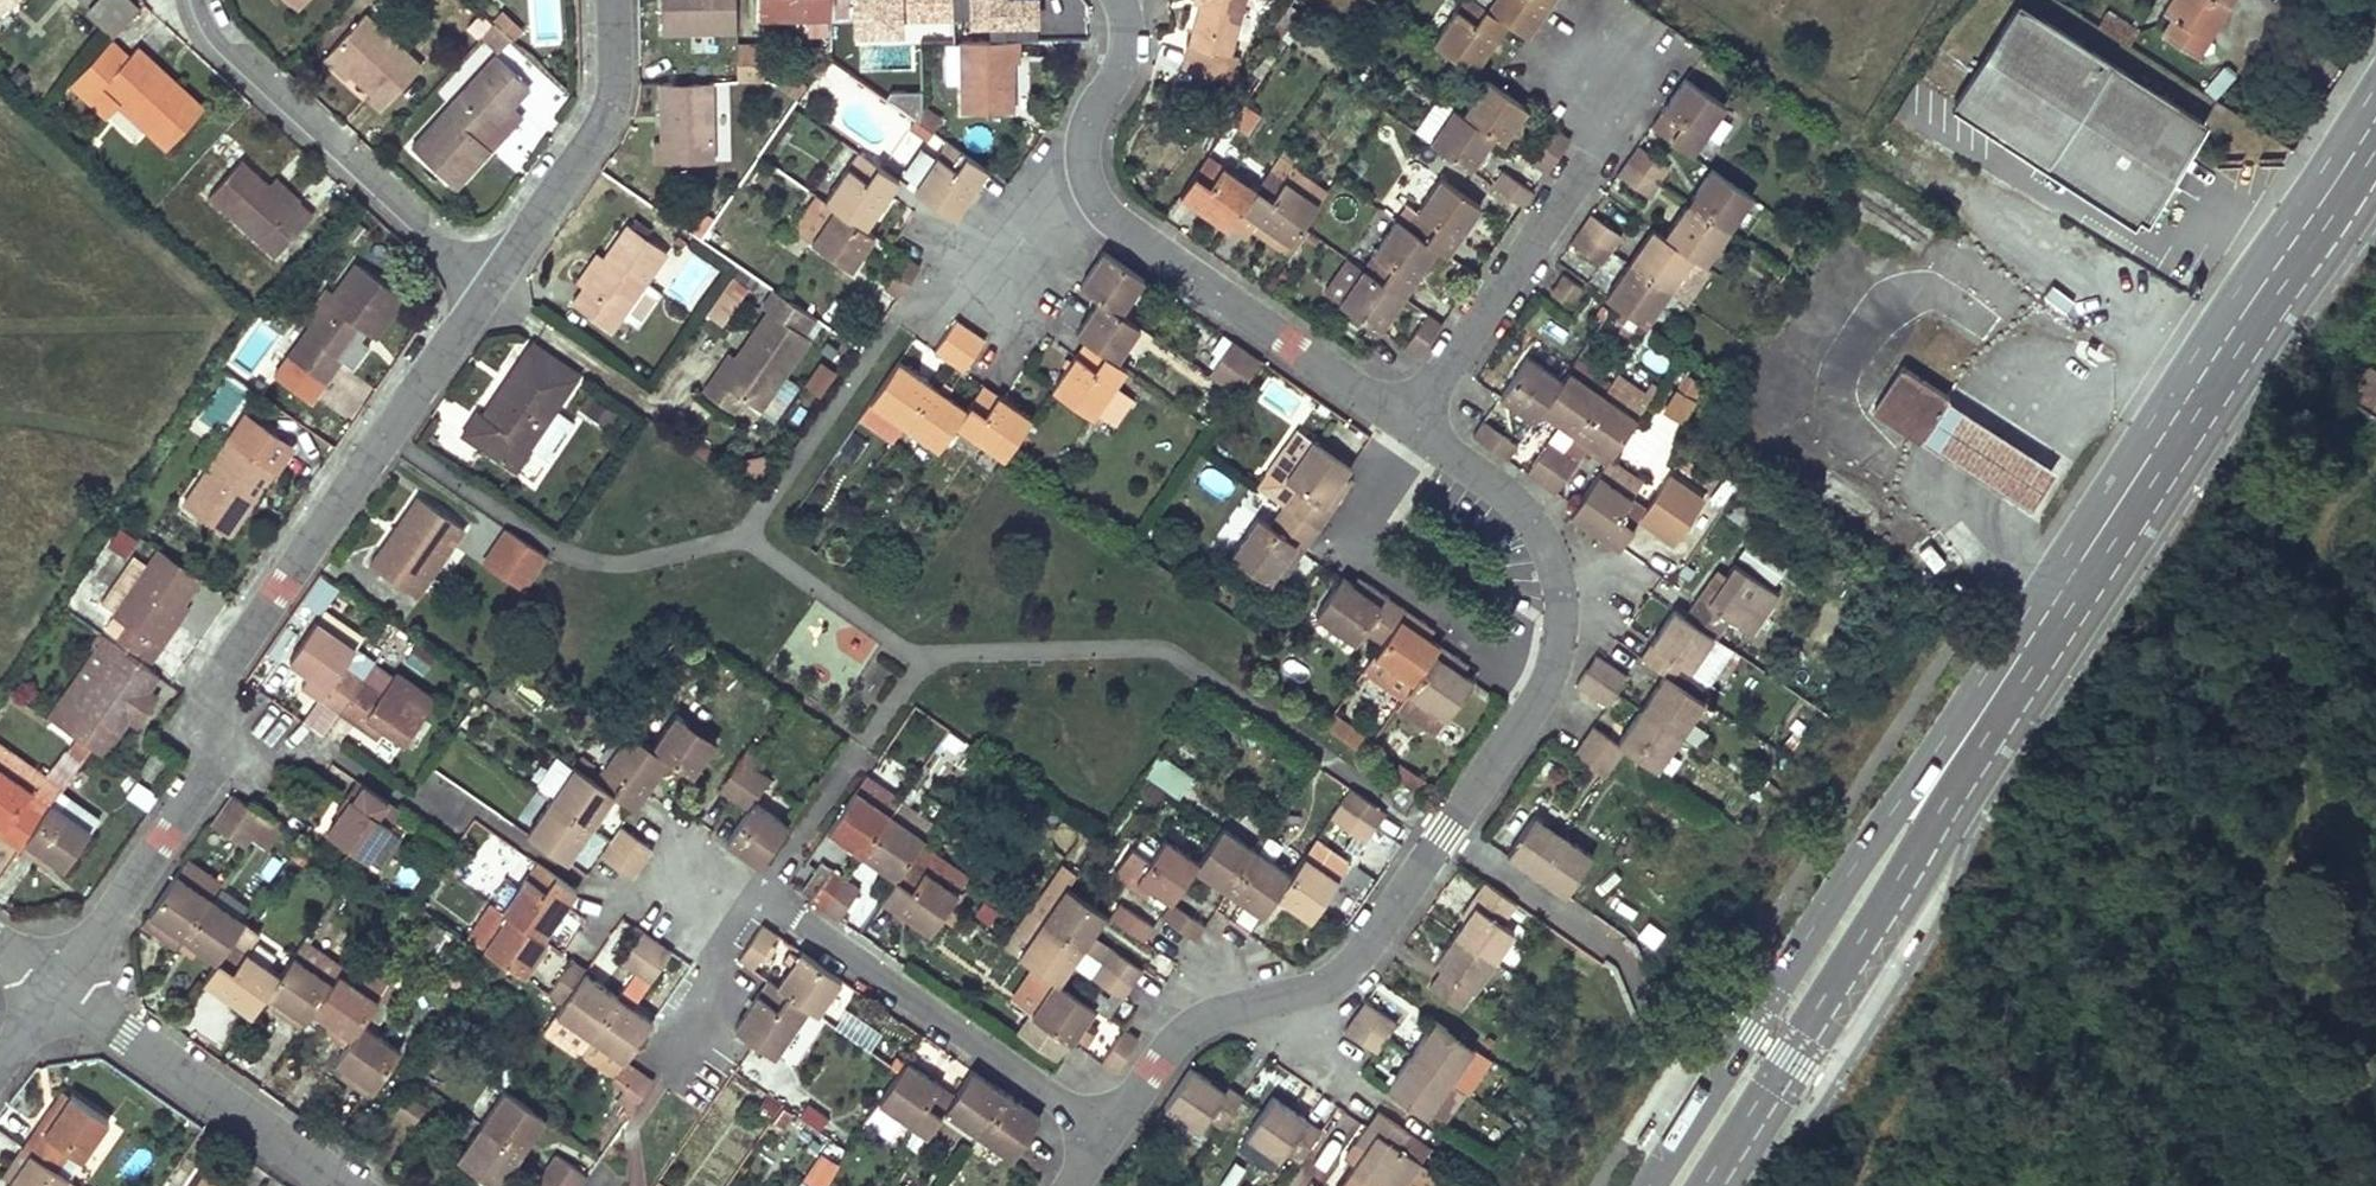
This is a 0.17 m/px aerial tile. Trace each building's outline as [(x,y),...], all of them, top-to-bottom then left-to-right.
[(11,0),(0,0),(0,12),(11,0)] [(6,6),(9,9),(18,0),(11,0),(6,6)] [(87,12),(113,36),(139,8),(131,0),(98,0),(87,12)] [(661,36),(737,35),(736,0),(661,0),(661,36)] [(759,21),(831,20),(831,0),(759,0),(759,21)] [(855,30),(899,29),(898,17),(953,15),(953,0),(854,0),(855,30)] [(955,22),(985,21),(986,38),(1040,37),(1039,0),(955,0),(955,22)] [(1183,66),(1232,79),(1239,51),(1231,49),(1244,0),(1200,0),(1201,0),(1183,66)] [(1433,43),(1472,70),(1507,22),(1486,7),(1475,0),(1462,0),(1433,43)] [(1486,7),(1507,22),(1525,35),(1549,0),(1491,0),(1486,7)] [(2156,22),(2162,26),(2160,30),(2195,51),(2227,0),(2169,0),(2156,22)] [(2018,2),(1953,104),(2138,223),(2203,123),(2018,2)] [(2104,11),(2095,24),(2128,45),(2136,33),(2104,11)] [(363,13),(327,52),(350,74),(371,94),(364,101),(376,112),(419,66),(363,13)] [(494,21),(481,35),(498,51),(511,37),(494,21)] [(1277,21),(1271,30),(1279,37),(1286,27),(1277,21)] [(111,38),(69,83),(86,99),(100,85),(116,100),(165,146),(203,105),(176,80),(176,81),(170,86),(147,65),(152,59),(137,44),(128,54),(111,38)] [(828,59),(852,72),(863,52),(839,39),(828,59)] [(1018,40),(958,42),(959,84),(960,116),(1012,114),(1011,62),(1018,62),(1018,40)] [(959,84),(958,42),(945,42),(946,84),(959,84)] [(760,45),(737,45),(738,83),(760,82),(760,45)] [(327,52),(320,59),(344,81),(350,74),(327,52)] [(494,55),(409,147),(452,188),(489,148),(473,134),(478,129),(494,143),(521,115),(511,106),(528,87),(494,55)] [(152,59),(147,65),(170,86),(176,81),(152,59)] [(2224,65),(2205,86),(2215,96),(2233,74),(2224,65)] [(1683,77),(1650,125),(1692,153),(1725,105),(1683,77)] [(1485,79),(1462,112),(1493,134),(1503,141),(1526,108),(1485,79)] [(653,144),(654,167),(715,166),(713,83),(659,85),(661,143),(653,144)] [(100,85),(86,99),(103,115),(116,100),(100,85)] [(1923,111),(1902,98),(1887,124),(1907,136),(1923,111)] [(1242,104),(1228,123),(1244,134),(1257,114),(1242,104)] [(1453,106),(1428,141),(1469,169),(1493,134),(1462,112),(1453,106)] [(922,108),(915,117),(933,130),(940,121),(922,108)] [(494,143),(478,129),(473,134),(489,148),(494,143)] [(947,140),(913,189),(954,217),(988,168),(947,140)] [(1638,143),(1616,173),(1649,196),(1670,166),(1638,143)] [(1282,149),(1268,169),(1317,203),(1326,190),(1292,166),(1297,159),(1282,149)] [(858,150),(825,198),(834,205),(865,227),(899,179),(858,150)] [(905,177),(916,184),(933,158),(922,151),(905,177)] [(1207,154),(1179,194),(1227,227),(1241,208),(1255,187),(1207,154)] [(241,159),(206,196),(271,257),(312,212),(298,199),(291,206),(272,188),(241,159)] [(1711,166),(1687,201),(1729,229),(1752,194),(1711,166)] [(1255,187),(1241,208),(1289,242),(1317,203),(1268,169),(1255,187)] [(1502,170),(1491,184),(1522,205),(1532,191),(1502,170)] [(1439,177),(1405,225),(1437,247),(1445,253),(1479,205),(1439,177)] [(278,181),(272,188),(291,206),(298,199),(278,181)] [(799,225),(813,235),(834,205),(825,198),(820,195),(799,225)] [(1687,201),(1664,234),(1693,254),(1706,263),(1729,229),(1687,201)] [(813,235),(811,239),(850,267),(874,233),(865,227),(834,205),(813,235)] [(1289,242),(1241,208),(1227,227),(1245,240),(1251,230),(1283,252),(1289,242)] [(1590,212),(1570,241),(1601,263),(1622,234),(1590,212)] [(1396,219),(1362,268),(1403,296),(1437,247),(1405,225),(1396,219)] [(582,285),(570,302),(610,331),(623,313),(646,281),(668,249),(628,220),(602,257),(582,285)] [(1652,226),(1629,260),(1669,288),(1693,254),(1664,234),(1652,226)] [(1102,250),(1079,283),(1099,297),(1119,311),(1142,278),(1102,250)] [(574,280),(582,285),(602,257),(594,251),(574,280)] [(1438,254),(1431,283),(1460,290),(1467,262),(1438,254)] [(905,255),(883,286),(898,297),(920,266),(905,255)] [(1345,256),(1322,289),(1380,330),(1403,296),(1362,268),(1345,256)] [(1629,260),(1605,294),(1645,322),(1669,288),(1629,260)] [(1672,293),(1686,302),(1707,270),(1693,261),(1672,293)] [(313,339),(295,364),(323,384),(340,360),(333,355),(353,326),(361,331),(372,339),(402,296),(354,262),(332,293),(313,320),(308,328),(313,339)] [(1562,273),(1550,291),(1569,305),(1582,287),(1562,273)] [(724,328),(750,286),(732,274),(705,316),(724,328)] [(646,281),(623,313),(638,324),(661,292),(646,281)] [(306,316),(313,320),(332,293),(325,288),(306,316)] [(729,353),(701,393),(733,415),(743,400),(760,412),(784,377),(810,339),(804,335),(816,319),(773,289),(761,306),(766,310),(734,357),(729,353)] [(1749,296),(1739,310),(1753,319),(1762,306),(1749,296)] [(1099,297),(1075,332),(1084,338),(1116,360),(1140,326),(1119,311),(1099,297)] [(2126,313),(2115,306),(2107,318),(2117,326),(2126,313)] [(1403,347),(1418,357),(1442,323),(1427,313),(1403,347)] [(933,351),(963,371),(986,339),(956,318),(933,351)] [(1929,324),(1874,412),(1936,451),(1938,448),(1950,430),(1964,408),(1965,406),(1944,392),(1972,352),(1929,324)] [(353,326),(333,355),(340,360),(361,331),(353,326)] [(286,358),(295,364),(313,339),(308,328),(286,358)] [(1084,338),(1050,386),(1092,415),(1125,367),(1116,360),(1084,338)] [(1259,359),(1231,340),(1207,374),(1235,393),(1259,359)] [(538,345),(534,350),(583,383),(586,378),(538,345)] [(510,386),(515,389),(501,410),(496,406),(484,423),(479,419),(464,441),(518,478),(533,455),(551,467),(576,431),(558,419),(583,383),(534,350),(510,386)] [(1527,355),(1499,395),(1534,419),(1540,410),(1562,379),(1527,355)] [(2352,393),(2375,411),(2375,357),(2352,393)] [(803,389),(823,397),(835,368),(816,360),(803,389)] [(897,360),(870,401),(904,424),(932,384),(897,360)] [(1562,379),(1540,410),(1574,434),(1575,433),(1603,392),(1569,368),(1562,379)] [(1684,423),(1706,384),(1685,372),(1663,411),(1684,423)] [(1575,433),(1609,456),(1650,397),(1616,373),(1603,392),(1575,433)] [(784,377),(760,412),(775,422),(798,388),(784,377)] [(1256,399),(1281,419),(1300,397),(1275,377),(1256,399)] [(932,384),(904,424),(938,448),(954,424),(966,408),(932,384)] [(966,408),(954,424),(1002,457),(1030,417),(982,384),(966,408)] [(515,389),(510,386),(496,406),(501,410),(515,389)] [(1950,430),(1938,448),(2027,507),(2054,467),(1964,408),(1950,430)] [(242,415),(181,504),(228,536),(289,447),(242,415)] [(1483,419),(1472,434),(1507,459),(1518,444),(1483,419)] [(905,428),(896,440),(923,460),(931,448),(905,428)] [(1298,428),(1257,488),(1281,504),(1316,529),(1343,490),(1335,485),(1350,464),(1298,428)] [(856,463),(864,437),(847,432),(839,458),(856,463)] [(1536,457),(1526,472),(1556,492),(1578,460),(1548,439),(1536,457)] [(1536,457),(1518,444),(1507,459),(1526,472),(1536,457)] [(1609,456),(1569,514),(1618,547),(1646,507),(1631,497),(1643,479),(1609,456)] [(1206,463),(1194,481),(1223,500),(1235,483),(1206,463)] [(378,550),(367,566),(415,599),(462,529),(417,497),(381,550),(378,550)] [(1257,515),(1230,555),(1268,582),(1281,563),(1288,569),(1316,529),(1281,504),(1268,523),(1257,515)] [(135,540),(121,530),(111,545),(126,555),(135,540)] [(525,592),(547,561),(508,533),(486,565),(525,592)] [(129,628),(115,649),(148,670),(174,632),(169,628),(186,603),(202,580),(158,551),(113,617),(129,628)] [(1711,574),(1685,612),(1714,632),(1718,635),(1732,614),(1753,628),(1780,589),(1735,559),(1727,571),(1720,581),(1711,574)] [(1718,564),(1711,574),(1720,581),(1727,571),(1718,564)] [(1340,574),(1314,614),(1353,641),(1361,629),(1381,643),(1404,608),(1365,582),(1360,588),(1351,582),(1340,574)] [(1357,574),(1351,582),(1360,588),(1365,582),(1366,581),(1357,574)] [(323,610),(337,585),(319,576),(306,600),(323,610)] [(186,603),(169,628),(174,632),(191,606),(186,603)] [(1674,605),(1640,655),(1664,672),(1671,677),(1681,662),(1690,668),(1714,632),(1685,612),(1674,605)] [(1381,643),(1373,654),(1378,657),(1412,681),(1438,642),(1429,636),(1418,628),(1423,621),(1404,608),(1381,643)] [(377,658),(378,656),(360,644),(319,616),(288,662),(311,678),(304,689),(339,713),(377,658)] [(1423,621),(1418,628),(1429,636),(1434,629),(1423,621)] [(97,653),(105,642),(97,636),(89,648),(93,651),(97,653)] [(93,651),(60,699),(74,709),(115,649),(105,642),(97,653),(93,651)] [(1412,681),(1406,689),(1447,716),(1474,676),(1463,669),(1453,662),(1457,655),(1438,642),(1412,681)] [(60,699),(47,719),(105,756),(117,738),(117,741),(129,724),(138,711),(147,716),(158,699),(151,693),(161,678),(148,670),(115,649),(74,709),(60,699)] [(1596,654),(1576,682),(1606,703),(1626,674),(1596,654)] [(1457,655),(1453,662),(1463,669),(1468,662),(1457,655)] [(1378,657),(1367,672),(1402,696),(1406,689),(1412,681),(1378,657)] [(397,671),(377,658),(339,713),(375,738),(382,727),(405,743),(439,694),(400,667),(397,671)] [(1664,672),(1617,740),(1624,744),(1657,768),(1704,699),(1671,677),(1664,672)] [(475,683),(467,694),(476,700),(483,689),(475,683)] [(147,716),(138,711),(129,724),(138,729),(147,716)] [(676,712),(651,746),(668,758),(692,775),(717,740),(676,712)] [(1371,740),(1332,714),(1323,726),(1362,753),(1371,740)] [(1592,723),(1572,753),(1603,774),(1624,744),(1617,740),(1592,723)] [(628,729),(593,778),(614,793),(633,806),(668,758),(651,746),(628,729)] [(0,748),(0,766),(30,787),(22,800),(42,813),(50,801),(61,786),(2,745),(0,748)] [(741,754),(717,788),(732,798),(761,757),(764,753),(752,745),(744,756),(741,754)] [(1144,775),(1180,797),(1194,773),(1158,752),(1144,775)] [(761,757),(732,798),(746,808),(724,840),(759,864),(787,823),(753,800),(770,775),(763,770),(768,762),(761,757)] [(574,764),(550,797),(590,826),(614,793),(593,778),(574,764)] [(1401,765),(1394,774),(1418,791),(1425,781),(1401,765)] [(18,847),(42,813),(22,800),(30,787),(0,766),(0,835),(18,847)] [(864,775),(855,788),(889,812),(897,800),(898,799),(864,775)] [(338,816),(326,834),(365,861),(388,828),(377,820),(387,805),(354,782),(343,799),(348,802),(338,816)] [(855,788),(828,828),(862,851),(889,812),(855,788)] [(1350,788),(1340,801),(1374,825),(1384,811),(1350,788)] [(230,793),(209,823),(243,847),(251,837),(267,848),(281,829),(230,793)] [(550,797),(526,832),(566,860),(590,826),(550,797)] [(333,812),(338,816),(348,802),(343,799),(343,798),(333,812)] [(897,800),(889,812),(924,836),(932,824),(897,800)] [(42,813),(18,847),(36,860),(41,852),(60,865),(87,826),(50,801),(42,813)] [(1340,801),(1329,817),(1363,840),(1374,825),(1340,801)] [(387,805),(377,820),(388,828),(399,813),(387,805)] [(1536,810),(1506,853),(1566,894),(1595,850),(1536,810)] [(889,812),(862,851),(896,876),(910,856),(924,836),(889,812)] [(1197,860),(1192,867),(1227,891),(1256,849),(1221,825),(1197,860)] [(620,826),(600,855),(631,876),(651,848),(620,826)] [(388,828),(365,861),(378,870),(401,836),(388,828)] [(1129,849),(1113,872),(1144,894),(1149,887),(1169,900),(1170,899),(1192,867),(1197,860),(1163,836),(1147,860),(1129,849)] [(1314,840),(1303,854),(1337,877),(1347,863),(1314,840)] [(1256,849),(1227,891),(1261,915),(1276,894),(1291,873),(1256,849)] [(1291,873),(1276,894),(1309,918),(1337,877),(1303,854),(1291,873)] [(896,876),(881,898),(929,932),(938,919),(948,905),(958,890),(910,856),(896,876)] [(184,857),(146,912),(149,914),(181,936),(209,896),(216,886),(218,883),(184,857)] [(535,860),(501,909),(541,937),(576,888),(535,860)] [(828,864),(806,897),(822,908),(845,875),(828,864)] [(845,875),(822,908),(838,918),(860,886),(845,875)] [(348,879),(342,889),(359,901),(366,891),(348,879)] [(1466,918),(1455,933),(1496,959),(1516,929),(1504,920),(1516,902),(1483,879),(1470,899),(1476,903),(1466,918)] [(1065,885),(1041,919),(1082,947),(1091,934),(1105,913),(1065,885)] [(216,886),(209,896),(243,919),(250,909),(216,886)] [(844,917),(862,927),(880,897),(862,887),(844,917)] [(209,896),(181,936),(198,948),(215,960),(229,940),(243,919),(209,896)] [(1169,900),(1159,914),(1194,938),(1204,923),(1170,899),(1169,900)] [(1466,918),(1476,903),(1470,899),(1460,914),(1466,918)] [(1118,900),(1108,915),(1142,939),(1153,923),(1118,900)] [(493,903),(469,937),(522,975),(546,941),(541,937),(501,909),(493,903)] [(948,905),(938,919),(948,926),(958,912),(948,905)] [(1028,910),(1004,944),(1033,964),(1058,982),(1071,962),(1082,947),(1041,919),(1028,910)] [(181,936),(149,914),(142,924),(173,947),(175,945),(181,936)] [(762,922),(737,956),(752,967),(777,933),(762,922)] [(618,962),(633,973),(656,940),(641,929),(618,962)] [(1442,968),(1429,987),(1462,1009),(1494,960),(1455,933),(1435,963),(1442,968)] [(1091,934),(1082,947),(1100,960),(1109,946),(1091,934)] [(181,936),(175,945),(192,957),(198,948),(181,936)] [(215,960),(202,979),(252,1013),(266,992),(279,974),(229,940),(215,960)] [(303,940),(293,953),(331,980),(338,970),(341,966),(303,940)] [(617,996),(588,1036),(623,1060),(651,1019),(632,1006),(671,950),(656,940),(633,973),(617,996)] [(1109,946),(1100,960),(1132,982),(1142,967),(1110,945),(1109,946)] [(794,960),(795,958),(799,953),(790,947),(785,954),(794,960)] [(1082,947),(1071,962),(1089,975),(1100,960),(1082,947)] [(794,960),(777,984),(808,1006),(817,1012),(841,978),(801,950),(799,953),(795,958),(794,960)] [(279,974),(266,992),(275,999),(286,1006),(281,1013),(299,1026),(311,1008),(331,980),(293,953),(279,974)] [(341,966),(338,970),(377,997),(385,985),(387,982),(349,955),(341,966)] [(546,992),(562,1002),(583,972),(585,969),(570,958),(546,992)] [(1089,975),(1121,997),(1132,982),(1100,960),(1089,975)] [(1033,964),(1019,985),(1039,999),(1029,1013),(1070,1041),(1072,1038),(1083,1023),(1094,1006),(1058,982),(1033,964)] [(331,980),(311,1008),(321,1015),(332,1023),(326,1030),(345,1043),(359,1022),(377,997),(338,970),(331,980)] [(562,1002),(555,1012),(588,1036),(617,996),(583,972),(562,1002)] [(767,977),(733,1025),(774,1055),(797,1022),(808,1006),(777,984),(767,977)] [(385,985),(377,997),(389,1005),(398,993),(385,985)] [(1019,985),(1009,1000),(1029,1013),(1039,999),(1019,985)] [(275,999),(270,1006),(281,1013),(286,1006),(275,999)] [(1365,1001),(1354,1016),(1387,1038),(1396,1023),(1365,1001)] [(808,1006),(797,1022),(806,1028),(817,1012),(808,1006)] [(869,1049),(882,1033),(850,1008),(837,1024),(869,1049)] [(321,1015),(316,1023),(326,1030),(332,1023),(321,1015)] [(1354,1016),(1344,1030),(1375,1052),(1386,1039),(1354,1016)] [(1433,1020),(1410,1054),(1450,1082),(1474,1048),(1433,1020)] [(345,1043),(333,1060),(342,1067),(352,1074),(348,1081),(367,1094),(399,1049),(359,1022),(345,1043)] [(1083,1023),(1072,1038),(1085,1046),(1095,1031),(1083,1023)] [(1123,1026),(1098,1062),(1114,1073),(1139,1037),(1123,1026)] [(434,1041),(423,1058),(433,1065),(444,1048),(434,1041)] [(1410,1054),(1387,1088),(1426,1116),(1450,1082),(1410,1054)] [(884,1091),(877,1101),(925,1134),(943,1108),(945,1105),(954,1093),(906,1059),(884,1091)] [(623,1060),(609,1080),(619,1088),(634,1067),(623,1060)] [(1192,1064),(1164,1105),(1198,1129),(1207,1116),(1222,1125),(1244,1092),(1232,1084),(1228,1089),(1209,1076),(1192,1064)] [(342,1067),(337,1074),(348,1081),(352,1074),(342,1067)] [(619,1088),(613,1097),(621,1102),(612,1115),(621,1122),(651,1079),(634,1067),(619,1088)] [(945,1105),(943,1108),(978,1132),(1005,1093),(971,1069),(954,1093),(945,1105)] [(1228,1089),(1232,1084),(1213,1071),(1209,1076),(1228,1089)] [(504,1088),(480,1122),(520,1151),(544,1116),(504,1088)] [(50,1105),(23,1144),(57,1169),(70,1150),(82,1159),(110,1120),(71,1093),(65,1102),(58,1111),(50,1105)] [(404,1093),(392,1111),(408,1122),(420,1104),(404,1093)] [(1005,1093),(978,1132),(1012,1156),(1039,1117),(1005,1093)] [(1273,1093),(1244,1134),(1278,1158),(1284,1150),(1300,1161),(1323,1128),(1273,1093)] [(57,1096),(50,1105),(58,1111),(65,1102),(57,1096)] [(814,1139),(830,1116),(807,1100),(791,1123),(814,1139)] [(782,1107),(771,1122),(781,1129),(791,1114),(782,1107)] [(1345,1170),(1368,1185),(1401,1185),(1417,1163),(1429,1147),(1377,1110),(1352,1143),(1360,1149),(1345,1170)] [(480,1122),(456,1156),(496,1185),(520,1151),(480,1122)] [(23,1144),(9,1164),(17,1169),(10,1180),(5,1185),(62,1185),(69,1177),(57,1169),(23,1144)] [(544,1167),(571,1185),(576,1185),(584,1174),(554,1153),(544,1167)] [(823,1157),(810,1177),(823,1185),(836,1166),(823,1157)] [(1401,1185),(1431,1185),(1438,1177),(1417,1163),(1401,1185)] [(10,1180),(17,1169),(9,1164),(2,1174),(10,1180)] [(533,1183),(538,1185),(571,1185),(544,1167),(533,1183)] [(189,1185),(228,1185),(202,1168),(189,1185)] [(62,1185),(82,1185),(69,1177),(62,1185)]
